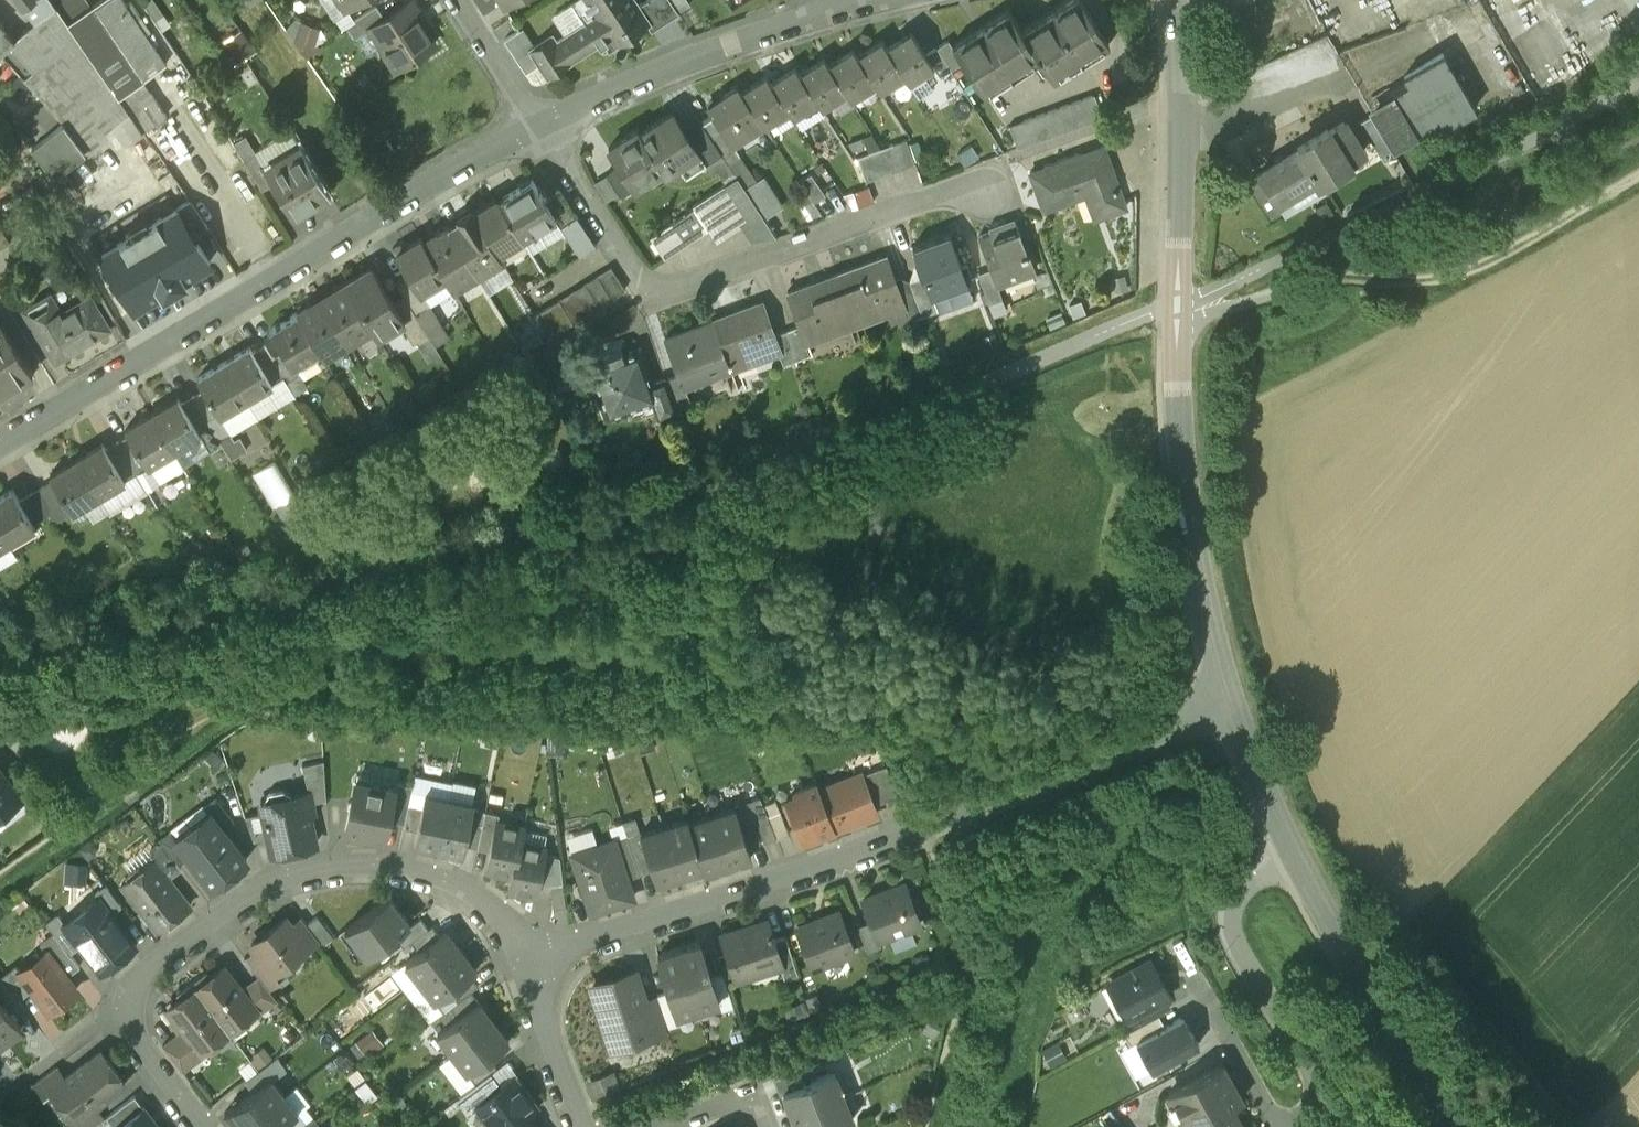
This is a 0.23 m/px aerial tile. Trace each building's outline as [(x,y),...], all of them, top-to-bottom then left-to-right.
[(34,19),(55,3),(54,0),(20,0),(34,19)] [(123,0),(97,0),(90,5),(86,0),(54,0),(130,111),(143,129),(167,113),(143,76),(164,61),(134,17),(140,13),(130,0),(128,0),(125,2),(123,0)] [(343,9),(356,0),(337,0),(343,9)] [(383,18),(371,26),(372,27),(384,47),(383,57),(387,63),(396,67),(410,58),(407,54),(420,45),(423,49),(433,43),(416,17),(419,15),(410,0),(383,18)] [(577,1),(590,21),(555,44),(549,34),(527,49),(508,59),(526,88),(547,75),(598,43),(601,47),(617,36),(620,41),(647,24),(648,23),(638,7),(633,0),(579,0),(577,1)] [(648,23),(647,24),(652,33),(680,15),(670,0),(650,0),(638,7),(648,23)] [(1021,31),(1035,53),(1048,73),(1104,39),(1079,0),(1070,0),(1021,31)] [(55,3),(34,19),(34,20),(13,40),(0,51),(0,53),(63,121),(32,145),(53,173),(86,148),(84,145),(130,111),(55,3)] [(355,38),(372,27),(371,26),(383,18),(374,5),(346,24),(355,38)] [(1279,7),(1267,14),(1275,29),(1287,23),(1279,7)] [(1007,10),(952,46),(963,62),(979,88),(1035,53),(1021,31),(1007,10)] [(314,50),(321,24),(296,18),(289,44),(314,50)] [(228,33),(236,57),(254,50),(245,27),(228,33)] [(13,40),(1,28),(0,30),(0,51),(13,40)] [(908,81),(932,66),(925,55),(911,32),(886,48),(903,74),(908,81)] [(963,62),(952,46),(948,40),(936,47),(951,70),(963,62)] [(879,90),(903,74),(886,48),(882,41),(857,57),(874,83),(879,90)] [(951,70),(936,47),(925,55),(932,66),(940,77),(951,70)] [(853,50),(828,66),(845,91),(850,99),(874,83),(857,57),(853,50)] [(1396,99),(1413,128),(1428,120),(1435,131),(1475,107),(1444,56),(1404,79),(1411,91),(1396,99)] [(820,108),(845,91),(828,66),(824,59),(799,75),(815,101),(820,108)] [(794,68),(770,83),(787,110),(791,116),(815,101),(799,75),(794,68)] [(766,76),(741,92),(763,126),(787,110),(770,83),(766,76)] [(737,86),(706,106),(713,117),(732,146),(763,126),(741,92),(737,86)] [(1093,94),(1067,103),(1081,124),(1102,117),(1093,94)] [(1373,111),(1371,112),(1383,132),(1390,143),(1392,142),(1391,141),(1413,128),(1396,99),(1373,112),(1373,111)] [(1067,103),(1009,125),(1017,148),(1081,124),(1067,103)] [(1371,112),(1359,120),(1371,139),(1383,132),(1371,112)] [(672,115),(639,136),(636,132),(608,150),(610,153),(620,169),(632,187),(661,168),(663,173),(676,164),(684,177),(704,164),(689,141),(672,115)] [(739,156),(732,146),(713,117),(702,124),(706,130),(721,153),(728,163),(739,156)] [(1326,125),(1296,143),(1298,146),(1258,170),(1276,200),(1316,176),(1318,179),(1347,161),(1346,159),(1362,149),(1343,117),(1327,126),(1326,125)] [(689,141),(704,164),(721,153),(706,130),(689,141)] [(1390,143),(1383,132),(1371,139),(1378,150),(1390,143)] [(906,139),(893,143),(902,168),(915,163),(906,139)] [(902,168),(893,143),(856,157),(865,182),(902,168)] [(1079,154),(1029,173),(1042,209),(1092,191),(1102,216),(1125,207),(1103,146),(1100,147),(1102,151),(1081,159),(1079,154)] [(301,148),(266,169),(274,181),(293,213),(328,192),(301,148)] [(274,181),(266,169),(256,152),(244,160),(261,188),(274,181)] [(755,181),(739,156),(728,163),(764,219),(782,208),(762,176),(755,181)] [(619,196),(632,187),(620,169),(607,177),(619,196)] [(1282,210),(1276,200),(1258,170),(1245,178),(1269,218),(1282,210)] [(811,173),(799,181),(814,203),(825,195),(811,173)] [(534,179),(499,200),(522,239),(533,232),(534,233),(537,231),(536,230),(556,219),(557,218),(546,199),(534,179)] [(716,240),(748,219),(724,183),(692,204),(695,207),(649,237),(663,258),(708,228),(716,240)] [(546,199),(557,218),(556,219),(561,227),(576,218),(560,191),(546,199)] [(194,236),(207,228),(190,199),(101,254),(133,307),(161,291),(163,293),(183,282),(182,278),(209,262),(194,236)] [(522,239),(499,200),(474,214),(497,253),(522,239)] [(497,253),(474,214),(449,229),(476,273),(501,258),(497,253)] [(1014,223),(977,236),(989,269),(995,286),(996,285),(1032,272),(1014,223)] [(0,227),(0,247),(9,242),(0,227)] [(476,273),(449,229),(425,243),(445,277),(451,287),(476,273)] [(947,234),(912,247),(915,257),(914,258),(922,278),(928,296),(931,296),(965,283),(947,234)] [(425,243),(421,238),(396,253),(410,275),(420,292),(421,291),(445,277),(425,243)] [(884,257),(837,275),(855,324),(902,307),(895,287),(884,257)] [(372,268),(346,284),(371,326),(376,334),(399,320),(402,319),(392,301),(372,268)] [(996,285),(995,286),(989,269),(977,273),(988,303),(1001,298),(996,285)] [(612,298),(625,291),(612,270),(599,278),(612,298)] [(404,294),(415,313),(429,305),(421,291),(420,292),(410,275),(397,283),(404,294)] [(837,275),(787,293),(798,326),(805,343),(807,342),(855,324),(837,275)] [(922,278),(910,283),(922,314),(923,317),(937,312),(931,296),(928,296),(922,278)] [(895,287),(902,307),(907,320),(922,314),(910,283),(910,282),(895,287)] [(371,326),(346,284),(321,298),(347,341),(371,326)] [(392,301),(402,319),(399,320),(413,344),(428,335),(415,313),(404,294),(392,301)] [(88,296),(54,317),(43,298),(25,310),(54,357),(106,326),(88,296)] [(321,298),(297,313),(319,350),(322,355),(347,341),(321,298)] [(761,303),(713,321),(731,371),(778,353),(780,352),(773,335),(761,303)] [(297,313),(270,330),(283,352),(292,366),(294,365),(319,350),(297,313)] [(1,320),(0,320),(0,391),(23,377),(25,381),(33,376),(31,372),(33,371),(1,320)] [(713,321),(664,339),(678,374),(683,388),(684,388),(731,371),(713,321)] [(787,330),(798,360),(811,355),(807,342),(805,343),(798,326),(787,330)] [(780,352),(778,353),(783,365),(798,360),(787,330),(773,335),(780,352)] [(251,354),(270,385),(284,377),(272,359),(264,346),(251,354)] [(247,348),(223,362),(246,400),(270,385),(251,354),(247,348)] [(622,348),(603,355),(605,361),(589,366),(607,416),(624,410),(622,405),(654,394),(638,349),(624,354),(622,348)] [(272,359),(284,377),(287,382),(299,374),(294,365),(292,366),(283,352),(272,359)] [(246,400),(223,362),(198,378),(205,390),(219,413),(220,416),(246,400)] [(684,388),(683,388),(678,374),(666,379),(677,408),(690,404),(684,388)] [(568,378),(554,383),(557,392),(572,386),(568,378)] [(205,390),(193,397),(207,421),(219,413),(205,390)] [(181,404),(199,433),(210,426),(207,421),(193,397),(192,396),(181,404)] [(177,397),(151,413),(174,450),(200,435),(199,433),(181,404),(177,397)] [(151,413),(125,429),(129,436),(146,465),(135,472),(136,473),(146,490),(184,468),(174,450),(151,413)] [(118,443),(135,472),(146,465),(129,436),(118,443)] [(123,481),(136,473),(135,472),(118,443),(105,451),(123,481)] [(101,445),(76,460),(98,497),(123,482),(123,481),(105,451),(101,445)] [(76,460),(49,476),(53,482),(68,508),(79,501),(82,507),(98,497),(76,460)] [(53,482),(42,488),(55,511),(50,514),(55,523),(66,517),(62,511),(68,508),(53,482)] [(30,494),(43,516),(44,517),(50,514),(55,511),(42,488),(41,487),(30,494)] [(0,498),(0,529),(8,542),(35,527),(32,523),(19,501),(12,490),(0,498)] [(19,501),(32,523),(43,516),(30,494),(19,501)] [(0,529),(0,547),(8,542),(0,529)] [(309,790),(311,801),(326,798),(323,758),(302,763),(308,791),(309,790)] [(885,765),(861,774),(872,801),(896,792),(885,765)] [(21,796),(0,768),(0,812),(21,796)] [(349,809),(345,829),(382,837),(386,818),(393,787),(373,782),(372,775),(357,772),(353,778),(352,781),(354,784),(351,799),(348,801),(347,806),(349,809)] [(861,773),(820,789),(835,828),(877,813),(872,801),(861,774),(861,773)] [(393,787),(386,818),(404,822),(408,802),(412,784),(397,781),(393,787)] [(794,797),(782,802),(789,822),(793,820),(802,842),(835,829),(817,783),(793,793),(794,797)] [(262,811),(268,837),(271,853),(315,843),(309,813),(314,812),(311,801),(309,790),(308,791),(291,794),(291,792),(283,787),(268,790),(263,798),(263,800),(260,801),(262,811)] [(421,805),(416,829),(413,842),(438,847),(449,797),(424,791),(421,805)] [(213,815),(222,828),(233,820),(215,796),(203,804),(212,816),(213,815)] [(473,802),(449,797),(438,847),(462,852),(464,843),(472,806),(473,802)] [(775,799),(763,804),(777,838),(788,834),(775,799)] [(408,802),(404,822),(403,826),(416,829),(421,805),(408,802)] [(472,806),(464,843),(477,846),(485,809),(472,806)] [(711,815),(727,864),(751,856),(735,807),(711,815)] [(485,809),(477,846),(490,849),(496,819),(497,820),(498,812),(485,809)] [(253,840),(268,837),(262,811),(245,815),(253,840)] [(174,836),(187,854),(188,855),(191,855),(199,866),(198,869),(211,886),(246,859),(222,828),(213,815),(212,816),(199,826),(189,824),(174,836)] [(688,822),(702,867),(703,871),(727,864),(711,815),(689,822),(688,822)] [(663,825),(679,874),(702,867),(688,822),(689,822),(687,818),(663,825)] [(497,820),(496,819),(490,849),(486,868),(511,873),(512,873),(519,840),(520,841),(523,825),(497,820)] [(640,833),(651,869),(655,882),(679,874),(663,825),(640,833)] [(159,838),(163,844),(177,862),(187,854),(174,836),(170,830),(159,838)] [(979,831),(962,838),(967,849),(984,842),(979,831)] [(627,836),(639,873),(651,869),(640,833),(639,832),(627,836)] [(614,839),(626,878),(639,874),(639,873),(627,836),(626,835),(614,839)] [(591,911),(633,898),(626,878),(614,839),(572,852),(591,911)] [(520,841),(519,840),(512,873),(511,873),(508,889),(534,895),(537,881),(543,852),(545,846),(520,841)] [(150,848),(149,854),(154,860),(154,859),(168,877),(180,867),(177,862),(163,844),(156,844),(150,848)] [(559,855),(543,852),(537,881),(550,883),(562,882),(559,855)] [(128,872),(128,879),(122,884),(157,930),(190,905),(168,877),(154,859),(154,860),(141,870),(140,869),(134,868),(128,872)] [(565,906),(562,882),(550,883),(553,907),(565,906)] [(871,923),(878,940),(920,923),(904,884),(862,900),(871,923)] [(98,898),(111,914),(121,906),(105,885),(94,894),(97,899),(98,898)] [(366,956),(410,922),(389,895),(345,929),(366,956)] [(65,927),(80,947),(101,973),(136,946),(111,914),(98,898),(97,899),(64,923),(66,926),(65,927)] [(812,969),(854,952),(839,913),(825,918),(826,920),(811,925),(810,924),(797,929),(812,969)] [(46,923),(70,954),(80,947),(65,927),(66,926),(64,923),(57,914),(46,923)] [(307,946),(292,926),(286,918),(251,945),(255,950),(272,973),(273,972),(307,946)] [(302,918),(292,926),(307,946),(318,938),(302,918)] [(410,941),(428,928),(420,918),(395,936),(403,947),(410,941)] [(780,964),(773,941),(767,922),(725,935),(735,967),(733,970),(736,977),(742,980),(749,978),(751,973),(779,965),(780,964)] [(880,946),(878,940),(871,923),(859,928),(868,951),(880,946)] [(418,952),(439,936),(431,925),(428,928),(410,941),(418,952)] [(420,982),(461,950),(446,931),(439,936),(418,952),(405,962),(420,982)] [(49,956),(66,978),(79,968),(55,936),(41,946),(49,956)] [(785,937),(773,941),(780,964),(779,965),(784,979),(797,975),(785,937)] [(718,1002),(711,978),(699,943),(678,950),(697,1009),(717,1002),(718,1002)] [(273,972),(272,973),(255,950),(244,959),(258,977),(268,990),(280,981),(273,972)] [(435,1002),(448,992),(469,976),(476,970),(461,950),(420,982),(435,1002)] [(677,1015),(697,1009),(678,950),(657,957),(669,992),(676,1016),(677,1015)] [(49,956),(22,976),(32,990),(49,1012),(76,992),(66,978),(49,956)] [(1113,984),(1130,1015),(1129,1016),(1130,1016),(1164,997),(1166,996),(1167,996),(1168,995),(1167,994),(1167,995),(1149,964),(1150,963),(1149,962),(1112,984),(1113,984)] [(228,1031),(256,1009),(224,968),(210,978),(206,973),(192,984),(228,1031)] [(1,981),(13,997),(17,1002),(32,990),(22,976),(16,969),(1,981)] [(654,1033),(643,1000),(635,974),(592,987),(612,1047),(654,1033)] [(723,975),(711,978),(718,1002),(717,1002),(720,1010),(733,1006),(723,975)] [(448,992),(456,1002),(470,992),(477,986),(469,976),(448,992)] [(277,1001),(268,990),(258,977),(246,987),(264,1011),(277,1001)] [(3,1005),(13,997),(1,981),(0,980),(0,1002),(3,1005)] [(199,1052),(228,1031),(192,984),(178,995),(182,1000),(168,1011),(183,1031),(199,1052)] [(439,1016),(447,1026),(478,1002),(470,992),(456,1002),(439,1016)] [(677,1015),(676,1016),(669,992),(656,996),(666,1028),(680,1023),(677,1015)] [(668,1034),(655,996),(643,1000),(654,1033),(656,1038),(668,1034)] [(1164,997),(1130,1016),(1137,1028),(1171,1009),(1164,997)] [(4,1043),(21,1030),(3,1005),(0,1002),(0,1038),(4,1043)] [(437,1033),(452,1053),(494,1022),(478,1002),(447,1026),(437,1033)] [(1183,1017),(1135,1043),(1151,1072),(1199,1046),(1183,1017)] [(452,1053),(467,1073),(488,1057),(509,1042),(494,1022),(452,1053)] [(194,1056),(199,1052),(183,1031),(162,1047),(182,1073),(198,1061),(194,1056)] [(76,1123),(95,1108),(125,1085),(100,1053),(64,1081),(51,1090),(53,1092),(74,1121),(76,1123)] [(475,1084),(489,1073),(496,1068),(488,1057),(467,1073),(475,1084)] [(246,1081),(254,1092),(271,1079),(285,1069),(276,1058),(246,1081)] [(1185,1126),(1198,1126),(1231,1109),(1242,1103),(1222,1066),(1168,1096),(1185,1126)] [(53,1092),(51,1090),(64,1081),(55,1069),(33,1085),(44,1099),(53,1092)] [(596,1093),(616,1086),(611,1069),(591,1076),(596,1093)] [(783,1093),(804,1084),(798,1069),(775,1078),(781,1094),(783,1093)] [(783,1093),(792,1116),(844,1096),(834,1072),(804,1084),(783,1093)] [(475,1106),(499,1087),(489,1073),(475,1084),(458,1097),(469,1112),(476,1107),(475,1106)] [(528,1116),(538,1108),(514,1076),(499,1087),(475,1106),(476,1107),(492,1126),(513,1126),(528,1116)] [(254,1092),(224,1114),(234,1126),(244,1126),(284,1096),(271,1079),(254,1092)] [(284,1096),(244,1126),(280,1126),(290,1120),(297,1114),(284,1096)] [(853,1120),(844,1096),(792,1116),(796,1126),(834,1126),(853,1120)] [(113,1126),(120,1126),(139,1113),(130,1101),(107,1118),(113,1126)] [(104,1120),(95,1108),(76,1123),(74,1121),(66,1126),(95,1126),(104,1120)] [(143,1109),(139,1113),(120,1126),(157,1126),(143,1109)] [(1198,1126),(1241,1126),(1231,1109),(1198,1126)] [(528,1116),(513,1126),(536,1126),(528,1116)] [(302,1126),(319,1126),(313,1119),(302,1126)]
